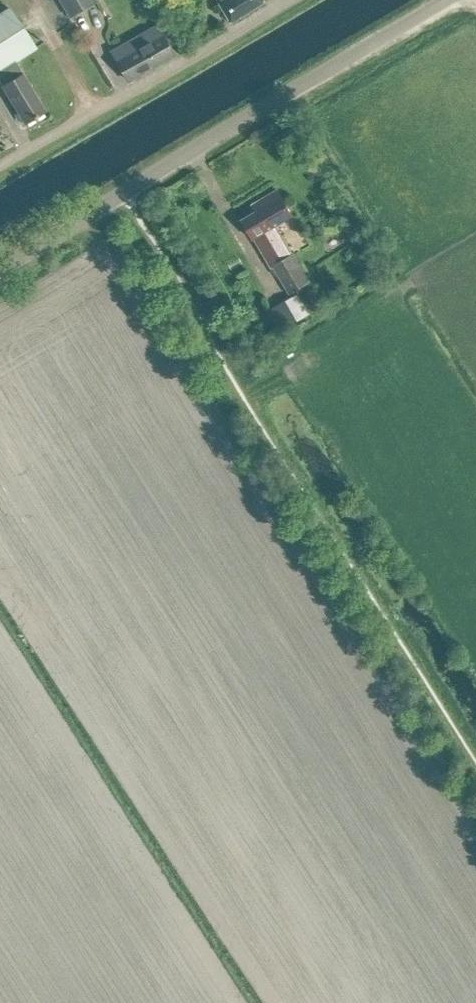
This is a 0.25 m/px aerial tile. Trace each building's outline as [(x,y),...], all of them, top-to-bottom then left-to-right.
[(99,0),(62,0),(71,17),(99,0)] [(265,2),(264,0),(217,0),(231,22),(265,2)] [(24,124),(44,111),(13,62),(33,49),(8,9),(0,14),(0,84),(24,124)] [(156,26),(113,50),(118,59),(116,61),(128,82),(174,56),(156,26)] [(308,282),(275,225),(292,215),(277,189),(257,201),(261,208),(242,220),(253,238),(255,237),(265,255),(267,253),(274,266),(279,263),(295,290),(308,282)] [(290,322),(302,316),(308,313),(298,295),(292,298),(280,305),(290,322)]
